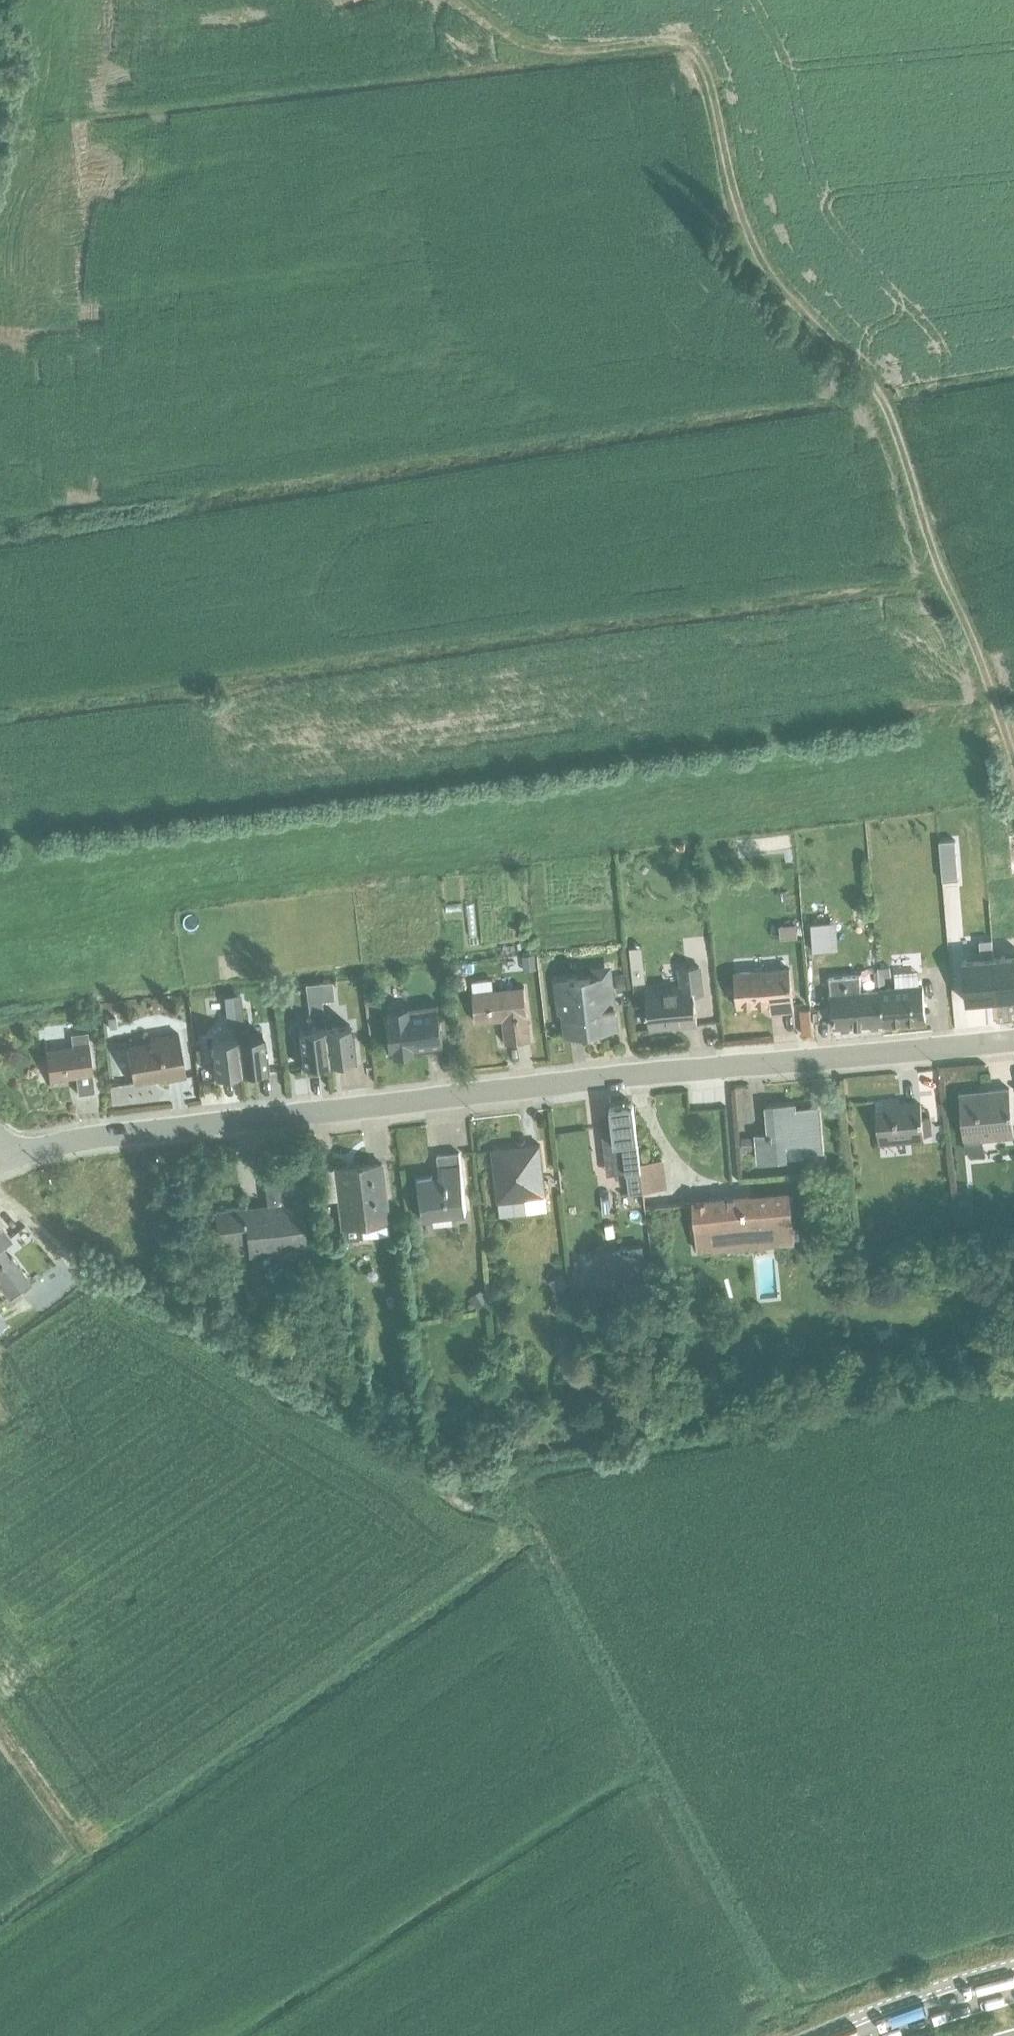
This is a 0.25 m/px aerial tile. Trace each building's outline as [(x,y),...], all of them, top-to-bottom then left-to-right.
[(831,908),(811,910),(814,949),(834,947),(831,908)] [(798,922),(781,923),(782,937),(799,935),(798,922)] [(632,978),(645,977),(644,941),(631,941),(632,978)] [(536,952),(524,954),(525,968),(537,967),(536,952)] [(998,998),(1013,996),(1013,955),(994,957),(998,998)] [(998,998),(994,957),(963,959),(967,1000),(998,998)] [(681,984),(647,987),(651,1029),(699,1024),(695,993),(706,991),(702,963),(679,966),(681,984)] [(593,974),(555,978),(559,1011),(563,1011),(565,1034),(589,1031),(590,1034),(593,1033),(593,1031),(619,1027),(616,990),(628,989),(626,972),(614,973),(613,964),(592,966),(593,974)] [(791,964),(735,970),(739,1006),(772,1003),(772,1011),(795,1009),(791,964)] [(881,987),(884,1022),(884,1024),(927,1021),(923,982),(920,982),(919,968),(895,970),(897,984),(887,985),(886,975),(892,975),(892,965),(879,965),(881,987)] [(884,1022),(881,987),(863,988),(861,972),(831,975),(835,1026),(884,1022)] [(494,977),(473,979),(477,1020),(504,1018),(506,1041),(533,1038),(525,984),(495,987),(494,977)] [(318,980),(321,999),(334,997),(332,979),(318,980)] [(321,999),(318,980),(304,982),(308,1012),(322,1011),(321,999)] [(231,993),(234,1020),(243,1020),(240,992),(231,993)] [(234,1020),(231,993),(223,993),(226,1021),(234,1020)] [(387,1011),(384,1011),(388,1052),(392,1051),(392,1054),(413,1051),(413,1049),(444,1045),(439,1005),(407,1008),(406,1005),(405,1003),(404,1001),(401,999),(399,998),(396,998),(394,998),(392,1000),(389,1002),(388,1005),(387,1008),(387,1011)] [(804,1031),(815,1030),(811,1002),(800,1004),(804,1031)] [(324,1024),(328,1059),(342,1058),(342,1060),(356,1058),(353,1030),(351,1030),(349,1022),(324,1024)] [(328,1059),(324,1024),(298,1028),(298,1036),(297,1036),(301,1065),(315,1063),(315,1061),(328,1059)] [(73,1043),(46,1046),(51,1085),(69,1083),(68,1075),(76,1075),(78,1092),(95,1090),(88,1030),(72,1032),(73,1043)] [(150,1039),(127,1042),(134,1081),(164,1076),(165,1079),(187,1075),(178,1030),(149,1034),(150,1039)] [(236,1035),(241,1070),(254,1068),(254,1070),(269,1069),(265,1040),(263,1040),(263,1032),(236,1035)] [(241,1070),(236,1035),(211,1038),(212,1046),(210,1046),(214,1075),(228,1073),(228,1071),(241,1070)] [(193,1077),(179,1079),(182,1094),(196,1091),(193,1077)] [(983,1138),(1013,1135),(1013,1119),(1011,1085),(960,1090),(965,1138),(983,1136),(983,1138)] [(900,1095),(876,1098),(880,1143),(926,1138),(925,1133),(934,1132),(932,1114),(923,1116),(921,1097),(901,1099),(900,1095)] [(769,1131),(756,1132),(758,1160),(806,1155),(806,1150),(825,1148),(821,1103),(798,1105),(797,1100),(766,1103),(769,1131)] [(625,1154),(627,1170),(630,1192),(645,1191),(641,1160),(634,1102),(611,1105),(612,1112),(612,1115),(604,1116),(609,1156),(625,1154)] [(612,1115),(612,1112),(601,1113),(608,1173),(627,1170),(625,1154),(609,1156),(604,1116),(612,1115)] [(983,1136),(965,1138),(966,1149),(984,1148),(983,1138),(983,1136)] [(541,1143),(493,1148),(500,1214),(547,1209),(541,1143)] [(441,1172),(415,1175),(420,1216),(467,1210),(461,1150),(439,1153),(441,1172)] [(641,1160),(645,1191),(669,1187),(665,1158),(641,1160)] [(333,1165),(337,1196),(340,1226),(342,1226),(343,1236),(390,1231),(389,1220),(381,1159),(333,1165)] [(337,1196),(333,1165),(319,1167),(323,1198),(337,1196)] [(267,1202),(215,1208),(219,1242),(247,1239),(249,1254),(277,1250),(278,1256),(308,1253),(298,1169),(264,1173),(267,1202)] [(699,1196),(693,1197),(699,1249),(714,1248),(714,1250),(717,1249),(718,1251),(720,1253),(723,1255),(727,1256),(734,1255),(738,1255),(743,1253),(746,1250),(747,1246),(760,1246),(760,1244),(796,1241),(791,1188),(706,1196),(706,1199),(699,1199),(699,1196)] [(943,1205),(926,1207),(928,1219),(945,1216),(943,1205)] [(21,1288),(31,1279),(12,1253),(10,1255),(1,1242),(12,1235),(0,1220),(0,1260),(21,1288)] [(644,1243),(586,1251),(591,1282),(649,1273),(644,1243)] [(10,1296),(21,1288),(0,1260),(0,1283),(10,1296)] [(563,1270),(550,1279),(558,1290),(571,1281),(563,1270)] [(483,1287),(472,1294),(478,1305),(490,1297),(483,1287)] [(21,1652),(17,1643),(0,1650),(0,1661),(21,1652)]
